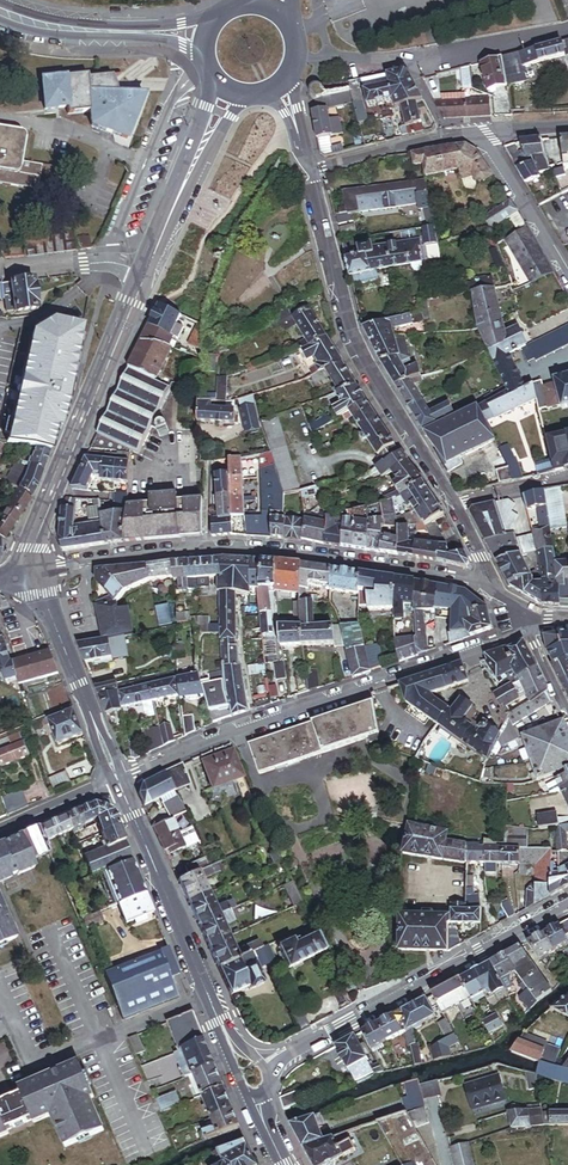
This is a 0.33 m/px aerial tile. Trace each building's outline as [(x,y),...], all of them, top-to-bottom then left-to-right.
[(562,41),(527,50),(530,63),(541,60),(542,61),(566,55),(562,41)] [(527,50),(502,56),(507,85),(528,79),(524,65),(530,63),(527,50)] [(507,85),(502,56),(481,62),(488,89),(507,85)] [(470,65),(461,67),(464,89),(473,86),(470,65)] [(392,109),(402,107),(416,103),(423,101),(409,73),(406,72),(404,71),(402,71),(362,80),(369,106),(390,101),(392,109)] [(359,80),(350,82),(358,115),(367,113),(359,80)] [(122,147),(142,98),(116,100),(111,86),(120,82),(86,84),(86,81),(40,85),(42,115),(64,114),(65,121),(87,119),(88,132),(122,147)] [(465,91),(442,92),(443,101),(466,100),(465,91)] [(494,98),(495,116),(512,115),(509,95),(494,98)] [(443,101),(434,102),(440,115),(441,117),(442,118),(445,118),(490,116),(489,99),(466,100),(443,101)] [(425,132),(416,103),(402,107),(407,128),(409,136),(425,132)] [(327,108),(312,111),(317,139),(335,136),(344,134),(341,119),(329,122),(327,108)] [(407,128),(398,130),(400,138),(409,136),(407,128)] [(43,169),(22,165),(26,144),(26,142),(26,140),(25,139),(23,137),(21,136),(0,132),(0,187),(39,194),(43,169)] [(335,136),(317,139),(318,147),(336,143),(335,136)] [(560,137),(564,167),(567,166),(567,137),(560,137)] [(514,145),(505,148),(513,163),(526,158),(526,159),(531,157),(545,153),(542,139),(521,142),(524,152),(517,155),(514,145)] [(336,143),(318,147),(320,154),(326,157),(339,154),(336,143)] [(492,175),(475,149),(466,147),(413,155),(415,166),(424,165),(426,175),(460,169),(462,178),(474,176),(475,181),(481,178),(484,181),(492,175)] [(526,158),(513,163),(524,183),(539,177),(539,174),(549,169),(545,153),(531,157),(533,162),(528,164),(526,159),(526,158)] [(462,178),(461,179),(464,186),(465,188),(474,190),(476,187),(476,184),(475,181),(474,176),(462,178)] [(425,182),(367,189),(369,196),(417,191),(418,194),(428,193),(425,182)] [(340,214),(335,214),(337,223),(352,221),(351,213),(419,203),(421,209),(425,209),(431,208),(428,193),(418,194),(417,191),(369,196),(367,189),(344,191),(347,208),(339,209),(340,214)] [(539,194),(533,197),(538,205),(543,202),(539,194)] [(518,212),(511,200),(483,217),(488,228),(518,212)] [(437,236),(431,208),(425,209),(430,235),(430,238),(437,236)] [(516,224),(520,231),(527,227),(523,220),(516,224)] [(355,233),(353,225),(339,228),(341,237),(355,233)] [(555,273),(527,227),(520,231),(503,240),(530,284),(555,273)] [(25,238),(27,257),(76,250),(74,231),(25,238)] [(417,231),(400,233),(402,242),(418,240),(417,231)] [(422,260),(441,256),(439,244),(428,246),(426,239),(430,238),(430,235),(420,236),(420,239),(421,247),(420,248),(422,260)] [(91,248),(90,236),(78,238),(80,250),(91,248)] [(428,246),(439,244),(437,236),(430,238),(426,239),(428,246)] [(360,238),(342,242),(351,278),(371,273),(370,271),(376,270),(412,264),(421,262),(422,262),(422,260),(420,248),(421,247),(420,239),(418,240),(402,242),(373,247),(372,245),(362,247),(360,238)] [(371,273),(351,278),(353,286),(378,279),(376,270),(370,271),(371,273)] [(4,298),(4,304),(12,304),(13,310),(14,312),(38,310),(34,280),(0,284),(0,299),(4,298)] [(509,354),(522,348),(526,346),(518,326),(506,330),(495,287),(471,291),(479,328),(494,362),(509,354)] [(426,299),(418,301),(420,312),(422,321),(430,320),(426,299)] [(142,340),(171,347),(175,340),(170,338),(172,335),(180,339),(186,328),(177,324),(180,320),(185,322),(186,317),(160,304),(142,340)] [(309,371),(311,375),(320,371),(325,369),(342,361),(309,307),(292,316),(287,308),(271,315),(275,321),(272,323),(274,326),(277,325),(278,326),(282,324),(284,328),(296,322),(305,337),(293,344),(296,351),(291,353),(293,357),(303,354),(309,363),(316,360),(319,366),(311,370),(309,371)] [(422,321),(420,312),(363,327),(380,359),(395,385),(422,429),(459,411),(457,407),(452,409),(449,405),(430,413),(413,385),(422,382),(421,378),(422,377),(418,365),(405,370),(403,365),(410,363),(405,336),(395,338),(394,329),(422,321)] [(34,447),(49,451),(55,431),(59,432),(68,402),(69,397),(66,396),(68,388),(71,388),(83,327),(53,320),(33,333),(12,421),(9,421),(5,436),(8,436),(7,443),(19,445),(29,446),(34,447)] [(202,325),(199,323),(189,345),(192,346),(191,350),(196,352),(197,349),(201,351),(202,348),(202,325)] [(567,346),(567,323),(528,344),(535,359),(537,362),(567,346)] [(142,340),(129,368),(150,378),(160,380),(171,347),(142,340)] [(528,344),(526,346),(522,348),(529,362),(535,359),(528,344)] [(525,388),(509,354),(494,362),(508,392),(510,396),(525,388)] [(200,359),(193,356),(192,364),(200,365),(200,359)] [(217,360),(200,358),(200,359),(200,365),(199,374),(216,376),(217,360)] [(316,360),(309,363),(311,370),(319,366),(316,360)] [(339,391),(356,384),(342,361),(325,369),(339,391)] [(129,368),(90,449),(118,452),(130,453),(131,450),(138,453),(152,426),(158,429),(159,434),(167,433),(164,423),(161,422),(159,423),(155,421),(173,382),(160,380),(150,378),(129,368)] [(323,378),(320,371),(311,375),(309,376),(314,383),(323,378)] [(197,397),(198,422),(234,423),(234,410),(226,409),(227,401),(226,401),(227,377),(218,380),(217,397),(197,397)] [(562,405),(562,407),(567,406),(567,377),(555,380),(556,383),(562,405)] [(542,381),(534,384),(538,398),(540,410),(562,405),(556,383),(543,386),(542,381)] [(382,462),(382,463),(398,452),(356,384),(339,391),(325,396),(328,402),(340,399),(343,404),(333,410),(338,418),(349,411),(364,434),(361,436),(364,440),(366,438),(382,462)] [(479,406),(487,423),(538,398),(534,384),(525,388),(510,396),(508,392),(487,401),(479,406)] [(267,415),(262,391),(254,393),(256,406),(260,422),(273,418),(272,414),(267,415)] [(256,406),(254,393),(240,398),(242,409),(256,406)] [(245,430),(261,427),(260,422),(256,406),(242,409),(240,410),(245,430)] [(487,423),(479,406),(439,425),(424,433),(447,472),(463,463),(460,458),(495,440),(487,423)] [(308,426),(312,433),(332,422),(328,415),(308,426)] [(299,489),(276,417),(273,418),(260,422),(261,427),(270,455),(273,465),(282,494),(299,489)] [(544,428),(546,434),(556,432),(554,425),(544,428)] [(556,432),(546,434),(550,452),(560,450),(556,432)] [(505,439),(496,442),(499,448),(508,445),(505,439)] [(329,443),(318,448),(321,455),(331,449),(329,443)] [(508,445),(499,448),(487,454),(495,471),(497,470),(500,484),(523,479),(519,458),(517,459),(508,445)] [(34,447),(29,446),(28,449),(33,450),(31,459),(28,459),(27,464),(44,469),(49,451),(34,447)] [(567,469),(567,448),(560,450),(550,452),(551,460),(554,472),(567,469)] [(97,452),(89,451),(72,488),(87,489),(94,472),(100,473),(100,479),(128,483),(129,462),(117,460),(117,458),(130,460),(130,453),(118,452),(118,454),(103,453),(102,459),(97,459),(97,452)] [(383,478),(391,472),(406,460),(408,460),(401,451),(398,452),(382,463),(382,462),(374,467),(383,478)] [(273,465),(270,455),(261,456),(263,467),(273,465)] [(213,517),(212,535),(246,533),(245,515),(243,498),(255,497),(255,488),(251,488),(251,493),(243,494),(241,458),(228,459),(229,467),(216,468),(218,496),(218,505),(219,517),(213,517)] [(397,489),(383,492),(385,500),(396,497),(400,497),(422,483),(424,482),(406,460),(391,472),(397,481),(392,484),(397,489)] [(536,463),(539,475),(554,472),(551,460),(536,463)] [(38,487),(44,469),(27,464),(21,462),(18,466),(15,465),(5,482),(19,488),(32,497),(38,487)] [(282,511),(282,494),(273,465),(263,467),(260,468),(262,516),(249,515),(250,536),(271,537),(270,516),(270,511),(277,511),(282,511)] [(435,502),(422,483),(400,497),(396,497),(385,500),(381,501),(384,516),(397,514),(394,504),(405,502),(409,508),(412,507),(415,513),(417,515),(435,502)] [(318,506),(323,505),(321,499),(330,496),(326,484),(318,486),(320,496),(316,497),(318,506)] [(318,486),(300,491),(301,499),(315,495),(316,497),(320,496),(318,486)] [(531,522),(534,534),(538,552),(553,546),(549,529),(566,526),(560,486),(544,489),(544,493),(525,497),(527,509),(538,506),(540,520),(531,522)] [(32,497),(19,488),(0,517),(0,535),(5,538),(32,497)] [(127,493),(115,492),(114,502),(118,505),(126,506),(127,493)] [(187,537),(186,499),(179,500),(178,493),(151,495),(152,505),(126,507),(125,512),(122,541),(187,537)] [(62,549),(104,543),(100,512),(99,498),(75,497),(72,529),(68,529),(68,536),(59,536),(62,549)] [(72,529),(75,497),(67,497),(63,502),(61,509),(59,536),(68,536),(68,529),(72,529)] [(205,536),(205,497),(195,498),(186,499),(187,537),(196,536),(205,536)] [(492,522),(500,519),(503,525),(506,525),(498,503),(497,500),(474,508),(472,511),(477,526),(491,520),(492,522)] [(510,500),(498,503),(506,525),(510,535),(515,534),(516,539),(518,538),(513,523),(520,516),(512,510),(516,506),(510,500)] [(381,501),(367,506),(368,512),(379,509),(380,516),(369,519),(369,532),(369,551),(380,552),(384,526),(386,526),(384,516),(381,501)] [(431,524),(444,517),(435,502),(417,515),(415,513),(411,513),(418,525),(424,524),(425,526),(431,524)] [(312,504),(302,504),(303,511),(313,512),(312,504)] [(343,524),(342,547),(369,551),(369,532),(369,519),(368,512),(367,506),(347,512),(346,519),(343,518),(343,524)] [(122,541),(125,512),(104,514),(104,511),(100,512),(104,543),(122,541)] [(323,543),(325,516),(325,514),(313,512),(303,511),(303,519),(301,538),(323,543)] [(398,525),(397,514),(384,516),(386,526),(398,525)] [(301,538),(303,519),(277,517),(270,516),(271,537),(301,539),(301,538)] [(342,547),(343,524),(333,522),(333,517),(325,516),(323,543),(329,545),(342,547)] [(459,543),(444,517),(431,524),(444,546),(445,553),(450,553),(449,550),(459,543)] [(484,542),(510,535),(506,525),(503,525),(500,519),(492,522),(491,520),(477,526),(484,542)] [(437,562),(436,546),(434,545),(432,546),(426,545),(428,537),(418,535),(417,542),(406,540),(408,530),(426,530),(425,526),(424,524),(418,525),(399,525),(397,540),(398,555),(403,555),(437,562)] [(437,562),(446,564),(445,553),(444,546),(431,524),(425,526),(426,530),(434,545),(436,546),(437,562)] [(397,540),(399,525),(398,525),(386,526),(384,526),(380,552),(398,555),(397,540)] [(498,563),(521,556),(524,555),(518,538),(516,539),(515,534),(510,535),(484,542),(486,547),(493,565),(498,563)] [(534,534),(518,538),(524,555),(529,554),(538,552),(534,534)] [(468,560),(459,544),(459,543),(449,550),(450,553),(445,553),(446,564),(462,567),(467,568),(470,564),(468,560)] [(557,588),(557,563),(553,546),(538,552),(541,576),(543,605),(560,606),(559,588),(557,588)] [(499,566),(509,586),(524,581),(541,576),(538,552),(529,554),(533,568),(535,567),(537,572),(530,574),(522,559),(499,566)] [(521,556),(498,563),(499,566),(522,559),(521,556)] [(206,559),(207,578),(219,578),(219,558),(206,559)] [(249,582),(245,581),(246,559),(236,558),(221,558),(222,581),(217,581),(218,592),(221,593),(234,594),(249,594),(249,590),(249,582)] [(206,559),(195,560),(196,578),(207,578),(206,559)] [(259,590),(260,560),(246,559),(245,581),(249,582),(249,590),(256,590),(259,590)] [(178,590),(187,590),(187,579),(183,579),(182,560),(169,561),(171,577),(171,580),(177,580),(178,590)] [(187,579),(187,590),(197,589),(196,578),(195,560),(182,560),(183,579),(187,579)] [(271,633),(268,592),(275,592),(275,561),(260,560),(259,590),(256,590),(257,601),(258,606),(259,613),(260,627),(261,633),(271,633)] [(169,561),(144,563),(148,579),(162,577),(171,577),(169,561)] [(299,593),(300,564),(279,561),(275,561),(275,592),(299,593)] [(135,584),(148,579),(144,563),(121,566),(135,584)] [(560,606),(567,606),(567,563),(557,563),(557,588),(559,588),(560,606)] [(329,583),(330,568),(300,564),(299,593),(298,603),(310,604),(311,601),(311,596),(307,596),(308,581),(329,583)] [(122,589),(135,584),(121,566),(104,568),(122,589)] [(114,601),(122,589),(104,568),(94,569),(94,581),(109,596),(94,595),(94,621),(100,639),(117,635),(129,633),(125,609),(115,611),(113,600),(114,601)] [(357,589),(357,572),(330,568),(329,583),(329,590),(357,591),(357,589)] [(373,590),(374,574),(357,572),(357,589),(362,589),(373,590)] [(392,609),(394,577),(374,574),(373,590),(362,589),(362,596),(357,595),(357,605),(368,605),(369,609),(392,609)] [(543,605),(541,576),(524,581),(524,594),(543,605)] [(411,598),(413,580),(394,577),(392,609),(392,616),(393,638),(403,637),(402,632),(400,632),(399,630),(398,622),(406,622),(405,614),(401,614),(401,603),(411,604),(411,598)] [(429,609),(437,585),(413,580),(411,598),(411,604),(410,610),(419,610),(429,610),(429,609)] [(524,594),(524,581),(509,586),(511,587),(524,594)] [(437,585),(429,609),(447,607),(449,629),(465,625),(465,615),(485,608),(464,591),(437,585)] [(234,610),(234,594),(221,593),(221,610),(234,610)] [(342,645),(335,623),(317,625),(316,621),(309,622),(310,604),(298,603),(297,618),(299,645),(330,642),(331,647),(342,645)] [(410,610),(411,604),(401,603),(401,614),(405,614),(411,614),(410,610)] [(163,604),(152,606),(155,624),(166,622),(163,604)] [(448,643),(490,627),(485,608),(465,615),(465,625),(449,629),(446,630),(448,643)] [(234,629),(234,610),(221,610),(219,611),(220,626),(220,629),(234,629)] [(427,649),(419,610),(410,610),(411,614),(410,623),(412,637),(413,646),(416,653),(427,649)] [(188,612),(175,612),(175,621),(189,621),(188,617),(188,612)] [(209,635),(208,626),(208,614),(198,614),(198,617),(199,635),(209,635)] [(189,635),(199,635),(198,617),(188,617),(189,621),(189,635)] [(299,645),(297,618),(293,618),(294,621),(276,623),(278,647),(299,645)] [(362,643),(356,621),(335,623),(342,645),(343,648),(362,643)] [(186,624),(177,625),(178,642),(188,641),(186,624)] [(208,626),(209,635),(220,634),(220,629),(220,626),(208,626)] [(261,633),(260,627),(254,627),(251,627),(251,638),(261,637),(261,633)] [(234,646),(234,629),(220,629),(220,634),(220,647),(234,646)] [(561,645),(559,633),(559,632),(543,635),(546,649),(546,650),(561,645)] [(552,663),(563,686),(567,683),(567,632),(559,633),(561,645),(566,657),(552,663)] [(119,653),(117,635),(100,639),(77,644),(84,662),(110,656),(110,654),(119,653)] [(173,644),(172,636),(164,637),(165,646),(170,646),(170,648),(168,648),(169,657),(180,655),(179,647),(178,647),(177,643),(173,644)] [(413,646),(412,637),(403,637),(393,638),(394,649),(397,661),(417,654),(416,653),(413,646)] [(510,671),(517,678),(535,668),(522,641),(483,655),(486,662),(488,662),(498,682),(505,678),(502,674),(510,671)] [(362,643),(343,648),(347,662),(365,656),(363,648),(362,643)] [(376,645),(363,648),(365,656),(369,668),(381,664),(376,645)] [(566,657),(561,645),(546,650),(552,663),(566,657)] [(7,646),(0,649),(0,669),(4,668),(8,683),(19,680),(14,663),(12,663),(7,646)] [(237,666),(237,646),(234,646),(220,647),(221,664),(221,666),(237,666)] [(21,686),(60,675),(51,653),(44,654),(14,663),(19,680),(21,686)] [(369,668),(365,656),(347,662),(352,677),(370,671),(369,668)] [(280,661),(272,662),(274,680),(283,679),(280,661)] [(265,663),(247,665),(248,674),(266,671),(265,663)] [(468,681),(462,663),(399,684),(403,696),(404,701),(435,724),(446,707),(434,699),(431,694),(468,681)] [(243,687),(239,665),(237,666),(221,666),(222,670),(225,691),(243,687)] [(315,668),(303,670),(304,675),(307,691),(310,689),(319,686),(315,668)] [(523,689),(541,679),(535,668),(517,678),(523,689)] [(116,681),(94,686),(105,714),(120,710),(119,707),(176,694),(183,736),(194,731),(192,716),(182,717),(179,699),(202,694),(212,723),(230,716),(225,691),(222,670),(204,676),(206,684),(200,686),(196,673),(187,675),(187,671),(176,673),(175,669),(173,670),(174,678),(155,682),(154,678),(168,675),(167,671),(116,682),(116,681)] [(296,676),(297,694),(307,691),(304,675),(296,676)] [(517,678),(510,683),(518,699),(526,695),(523,689),(517,678)] [(504,728),(496,739),(494,741),(497,746),(505,742),(514,739),(516,738),(510,724),(550,700),(545,690),(546,689),(541,679),(523,689),(526,695),(530,703),(514,711),(510,703),(496,712),(497,716),(495,719),(504,728)] [(510,703),(518,699),(510,683),(489,698),(496,712),(510,703)] [(399,684),(372,693),(373,701),(374,706),(403,696),(399,684)] [(246,711),(243,687),(225,691),(230,716),(246,711)] [(483,757),(494,741),(496,739),(488,734),(491,730),(484,725),(482,728),(471,721),(475,716),(468,711),(471,707),(458,698),(451,707),(452,708),(451,710),(439,727),(483,757)] [(374,706),(373,701),(248,744),(259,774),(367,737),(377,734),(374,706)] [(65,716),(51,722),(60,745),(84,735),(72,706),(63,710),(65,716)] [(439,727),(451,710),(446,707),(435,724),(439,727)] [(478,712),(471,707),(468,711),(475,716),(478,712)] [(48,716),(51,722),(65,716),(63,710),(48,716)] [(567,767),(567,735),(562,721),(521,736),(534,772),(529,774),(532,780),(563,769),(567,767)] [(169,724),(158,726),(162,745),(173,740),(169,724)] [(142,729),(147,752),(162,745),(158,726),(142,729)] [(0,743),(0,757),(4,767),(31,757),(22,734),(0,743)] [(367,737),(370,744),(379,741),(377,734),(367,737)] [(505,742),(508,748),(516,745),(514,739),(505,742)] [(228,750),(199,761),(209,788),(238,777),(228,750)] [(186,785),(179,763),(173,766),(162,771),(141,783),(137,794),(142,806),(186,785)] [(563,769),(565,774),(555,779),(555,780),(559,790),(567,809),(567,767),(563,769)] [(488,770),(480,770),(479,779),(487,780),(488,770)] [(73,784),(68,772),(50,779),(55,792),(73,784)] [(545,785),(548,792),(559,790),(555,780),(545,785)] [(3,799),(8,816),(29,807),(21,791),(3,799)] [(183,811),(176,796),(161,803),(168,817),(169,817),(183,811)] [(96,819),(115,812),(95,804),(90,806),(96,819)] [(85,824),(96,819),(90,806),(79,811),(85,824)] [(85,824),(79,811),(67,817),(72,830),(85,824)] [(120,826),(115,812),(96,819),(102,833),(120,826)] [(534,814),(534,825),(553,823),(554,823),(554,814),(553,812),(534,814)] [(566,813),(554,814),(554,823),(567,821),(566,813)] [(72,830),(67,817),(39,829),(45,842),(50,840),(72,830)] [(169,817),(168,817),(151,825),(162,851),(168,848),(170,852),(183,846),(176,832),(169,817)] [(567,821),(554,823),(553,823),(554,826),(551,826),(551,829),(554,829),(554,851),(562,850),(565,850),(565,830),(567,829),(567,821)] [(407,824),(401,854),(466,863),(483,864),(483,874),(496,874),(496,864),(499,865),(499,867),(508,867),(508,864),(516,864),(516,848),(503,848),(503,842),(495,843),(496,841),(448,834),(448,832),(407,824)] [(107,846),(126,839),(120,826),(102,833),(107,846)] [(189,826),(176,832),(183,846),(195,841),(189,826)] [(525,828),(503,826),(503,842),(503,848),(516,848),(516,864),(516,876),(522,876),(522,875),(531,875),(531,882),(533,882),(548,882),(549,851),(548,847),(525,847),(525,828)] [(45,842),(39,829),(22,837),(32,860),(50,852),(45,842)] [(15,873),(16,875),(35,866),(32,860),(22,837),(21,837),(19,834),(0,842),(0,879),(15,873)] [(270,838),(262,842),(276,872),(280,870),(281,873),(285,871),(287,876),(293,873),(285,855),(278,858),(270,838)] [(106,871),(134,860),(126,839),(107,846),(86,855),(83,856),(91,877),(106,871)] [(50,840),(45,842),(50,852),(55,850),(50,840)] [(81,842),(78,843),(83,856),(86,855),(81,842)] [(562,850),(554,851),(555,860),(563,859),(562,850)] [(567,885),(567,875),(567,873),(556,874),(556,871),(555,860),(554,851),(549,851),(548,882),(548,896),(567,885)] [(187,875),(207,866),(203,857),(183,866),(187,875)] [(120,904),(147,894),(134,860),(106,871),(120,904)] [(207,893),(201,879),(217,871),(213,863),(207,866),(187,875),(175,880),(186,903),(207,893)] [(556,871),(556,874),(567,873),(567,875),(567,865),(556,871)] [(296,894),(290,882),(281,886),(286,898),(289,897),(296,894)] [(533,887),(533,904),(548,896),(548,882),(533,882),(533,887)] [(524,891),(525,908),(533,904),(533,887),(529,886),(527,887),(524,891)] [(463,904),(463,908),(478,908),(476,895),(472,896),(471,888),(464,888),(463,904)] [(228,910),(234,907),(230,899),(213,907),(207,893),(186,903),(196,925),(228,910)] [(155,912),(147,894),(120,904),(127,924),(136,920),(138,924),(147,921),(145,916),(155,912)] [(306,915),(296,894),(289,897),(298,915),(302,913),(303,916),(306,915)] [(505,899),(499,902),(499,906),(506,919),(514,915),(505,899)] [(14,937),(0,905),(0,944),(14,937)] [(478,923),(478,908),(463,908),(449,908),(449,917),(448,923),(478,923)] [(221,926),(220,923),(232,917),(228,910),(196,925),(206,947),(226,938),(221,926)] [(83,919),(86,927),(100,921),(97,914),(83,919)] [(445,936),(445,924),(448,923),(449,917),(399,915),(398,951),(445,952),(445,936)] [(233,921),(232,917),(220,923),(221,926),(233,921)] [(542,933),(525,943),(538,958),(546,954),(566,944),(562,937),(567,934),(567,919),(542,933)] [(328,959),(311,924),(304,927),(309,937),(297,942),(296,939),(292,941),(291,940),(277,946),(287,968),(317,954),(321,962),(328,959)] [(457,946),(454,936),(445,936),(445,952),(457,946)] [(251,953),(259,949),(255,941),(233,951),(226,938),(206,947),(216,969),(251,953)] [(259,949),(251,953),(255,960),(259,969),(275,961),(268,945),(259,949)] [(180,974),(168,947),(161,951),(162,952),(105,976),(124,1021),(181,998),(172,977),(180,974)] [(518,947),(489,962),(508,996),(513,993),(505,977),(512,969),(519,980),(517,983),(522,990),(517,994),(528,1010),(551,991),(548,988),(518,947)] [(261,985),(250,962),(255,960),(251,953),(216,969),(228,996),(246,988),(248,991),(261,985)] [(508,996),(489,962),(458,980),(469,1000),(476,1012),(488,1034),(501,1026),(492,1011),(500,1007),(498,1005),(509,999),(508,996)] [(469,1000),(458,980),(430,995),(441,1015),(454,1008),(469,1000)] [(551,1008),(546,1012),(559,1018),(561,1013),(567,1017),(567,996),(551,1008)] [(404,1031),(404,1032),(411,1029),(433,1017),(423,998),(401,1011),(404,1031)] [(469,1000),(454,1008),(461,1020),(476,1012),(469,1000)] [(308,1028),(298,1009),(289,1014),(298,1033),(308,1028)] [(404,1031),(401,1011),(376,1024),(385,1041),(404,1031)] [(206,1042),(195,1013),(169,1023),(181,1053),(206,1042)] [(429,1049),(431,1061),(449,1057),(445,1048),(455,1043),(444,1020),(437,1024),(445,1040),(429,1049)] [(381,1044),(385,1041),(376,1024),(360,1033),(370,1050),(381,1044)] [(415,1045),(411,1029),(404,1032),(408,1048),(410,1047),(413,1066),(420,1064),(418,1044),(415,1045)] [(540,1061),(547,1063),(549,1056),(558,1059),(561,1049),(548,1044),(548,1042),(524,1032),(521,1036),(511,1052),(514,1053),(540,1061)] [(138,1036),(130,1040),(137,1057),(145,1053),(138,1036)] [(354,1036),(335,1046),(347,1070),(366,1059),(354,1036)] [(216,1067),(206,1042),(181,1053),(175,1055),(185,1079),(194,1076),(216,1067)] [(381,1044),(370,1050),(372,1055),(384,1049),(381,1044)] [(567,1062),(558,1059),(549,1056),(547,1063),(567,1070),(567,1062)] [(535,1074),(567,1083),(567,1070),(547,1063),(540,1061),(535,1074)] [(8,1137),(6,1133),(32,1123),(33,1126),(51,1119),(65,1151),(104,1133),(91,1102),(94,1100),(79,1064),(19,1090),(22,1097),(17,1099),(15,1104),(13,1106),(7,1107),(3,1107),(1,1107),(0,1107),(0,1141),(8,1137)] [(364,1070),(367,1078),(382,1073),(377,1064),(364,1070)] [(225,1089),(216,1067),(194,1076),(203,1098),(225,1089)] [(535,1074),(525,1071),(530,1090),(538,1088),(535,1074)] [(496,1075),(463,1086),(471,1110),(504,1099),(496,1075)] [(405,1114),(426,1109),(423,1099),(420,1085),(419,1080),(404,1083),(408,1099),(402,1100),(405,1114)] [(420,1085),(423,1099),(440,1095),(436,1081),(420,1085)] [(234,1112),(225,1089),(203,1098),(212,1121),(234,1112)] [(298,1092),(277,1100),(282,1111),(302,1103),(298,1092)] [(177,1093),(155,1102),(160,1115),(182,1106),(177,1093)] [(527,1110),(510,1111),(513,1127),(541,1125),(540,1104),(526,1106),(527,1110)] [(426,1109),(405,1114),(378,1123),(400,1164),(435,1164),(415,1128),(429,1124),(426,1109)] [(241,1128),(234,1112),(212,1121),(216,1130),(203,1136),(206,1143),(241,1128)] [(567,1125),(567,1112),(549,1112),(549,1125),(567,1125)] [(317,1116),(314,1117),(318,1128),(325,1125),(320,1113),(317,1114),(317,1116)] [(288,1125),(310,1164),(328,1164),(355,1151),(350,1142),(338,1147),(333,1138),(324,1141),(318,1128),(314,1117),(288,1125)] [(244,1143),(216,1153),(221,1164),(256,1164),(244,1143)] [(467,1144),(450,1148),(454,1164),(472,1164),(467,1144)]
